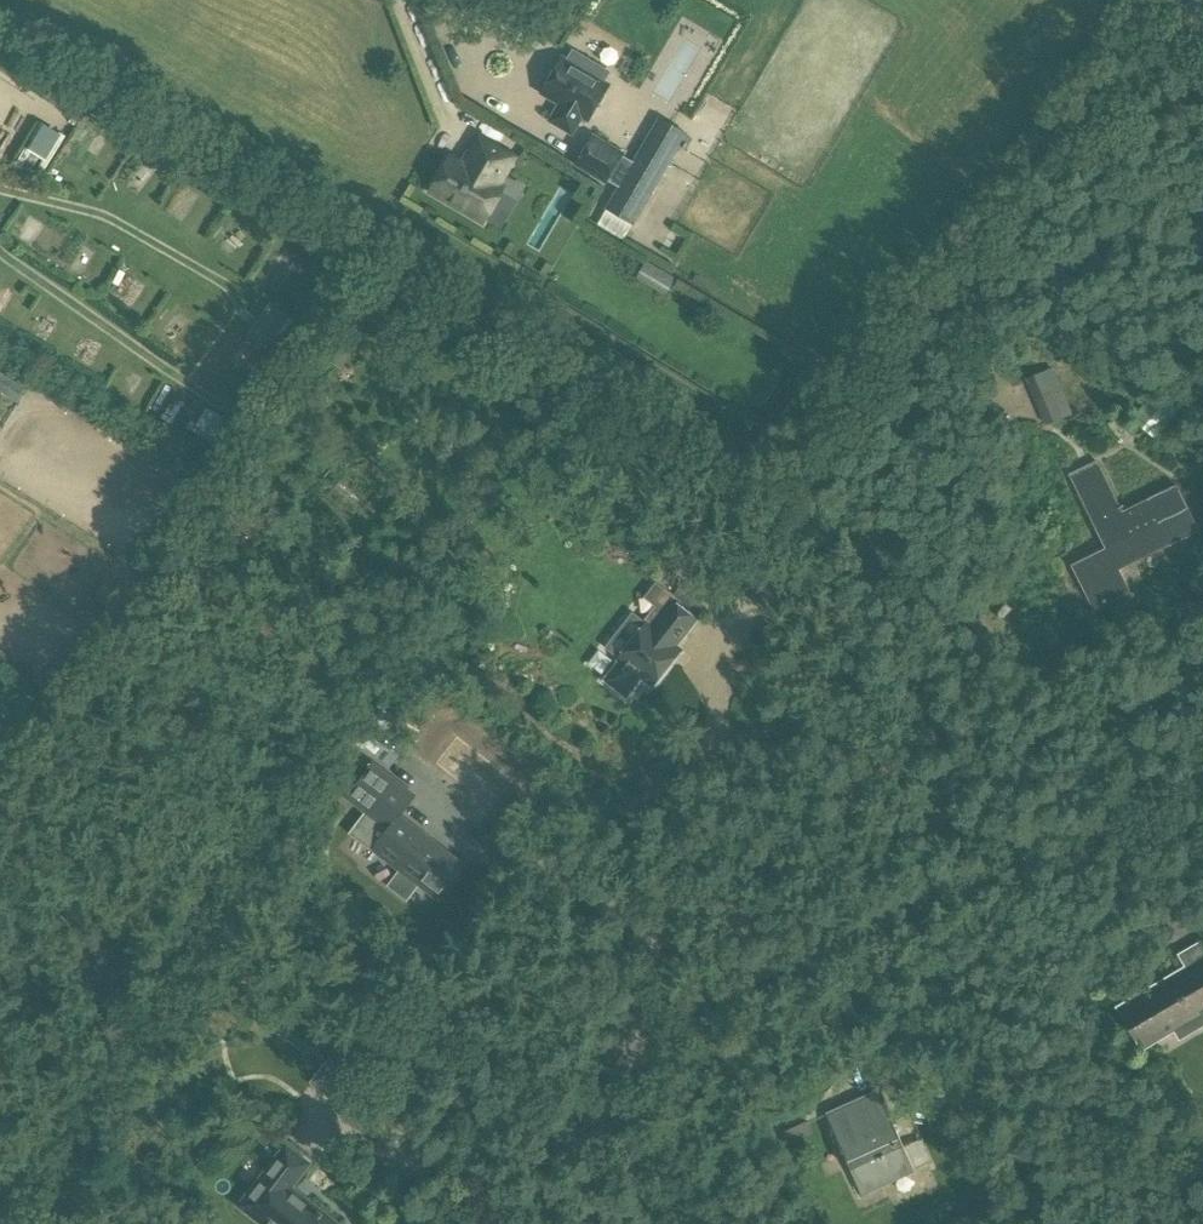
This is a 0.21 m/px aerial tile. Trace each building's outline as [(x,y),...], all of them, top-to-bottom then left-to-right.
[(567,61),(545,97),(565,109),(558,119),(556,118),(552,124),(575,138),(585,122),(591,125),(613,89),(608,86),(614,77),(577,54),(572,64),(567,61)] [(596,140),(578,169),(607,187),(608,185),(621,192),(608,213),(633,229),(689,139),(663,124),(636,167),(624,159),(625,157),(596,140)] [(452,157),(431,191),(483,223),(504,190),(499,187),(516,160),(482,139),(465,166),(452,157)] [(102,174),(116,154),(95,140),(81,159),(102,174)] [(153,197),(169,173),(146,158),(130,182),(153,197)] [(203,222),(214,198),(188,186),(177,210),(203,222)] [(229,236),(239,244),(253,226),(243,218),(229,236)] [(74,269),(98,277),(106,253),(82,244),(74,269)] [(656,268),(648,285),(678,299),(687,282),(656,268)] [(121,300),(143,313),(158,288),(136,275),(121,300)] [(269,304),(247,337),(267,351),(290,318),(269,304)] [(228,355),(217,380),(245,392),(256,367),(228,355)] [(1054,367),(1027,378),(1047,427),(1074,415),(1054,367)] [(1170,378),(1134,421),(1156,440),(1193,397),(1170,378)] [(184,426),(196,403),(174,392),(162,415),(184,426)] [(208,432),(224,443),(239,422),(224,411),(208,432)] [(236,462),(232,471),(255,487),(261,479),(236,462)] [(1100,463),(1071,477),(1106,549),(1072,565),(1093,609),(1132,591),(1121,567),(1200,529),(1180,487),(1125,514),(1100,463)] [(691,588),(681,599),(699,615),(709,604),(691,588)] [(651,624),(619,661),(652,689),(684,653),(680,650),(701,626),(676,604),(655,628),(651,624)] [(435,764),(492,808),(513,781),(456,736),(435,764)] [(376,765),(350,798),(373,816),(358,836),(402,871),(389,887),(406,900),(418,884),(439,900),(465,867),(402,818),(417,798),(376,765)] [(1125,1007),(1144,1049),(1176,1030),(1181,1039),(1202,1027),(1202,942),(1181,955),(1189,970),(1125,1007)] [(879,1090),(828,1113),(865,1196),(916,1173),(915,1170),(904,1147),(879,1090)] [(242,1205),(266,1223),(336,1223),(290,1188),(309,1164),(288,1148),(242,1205)]
